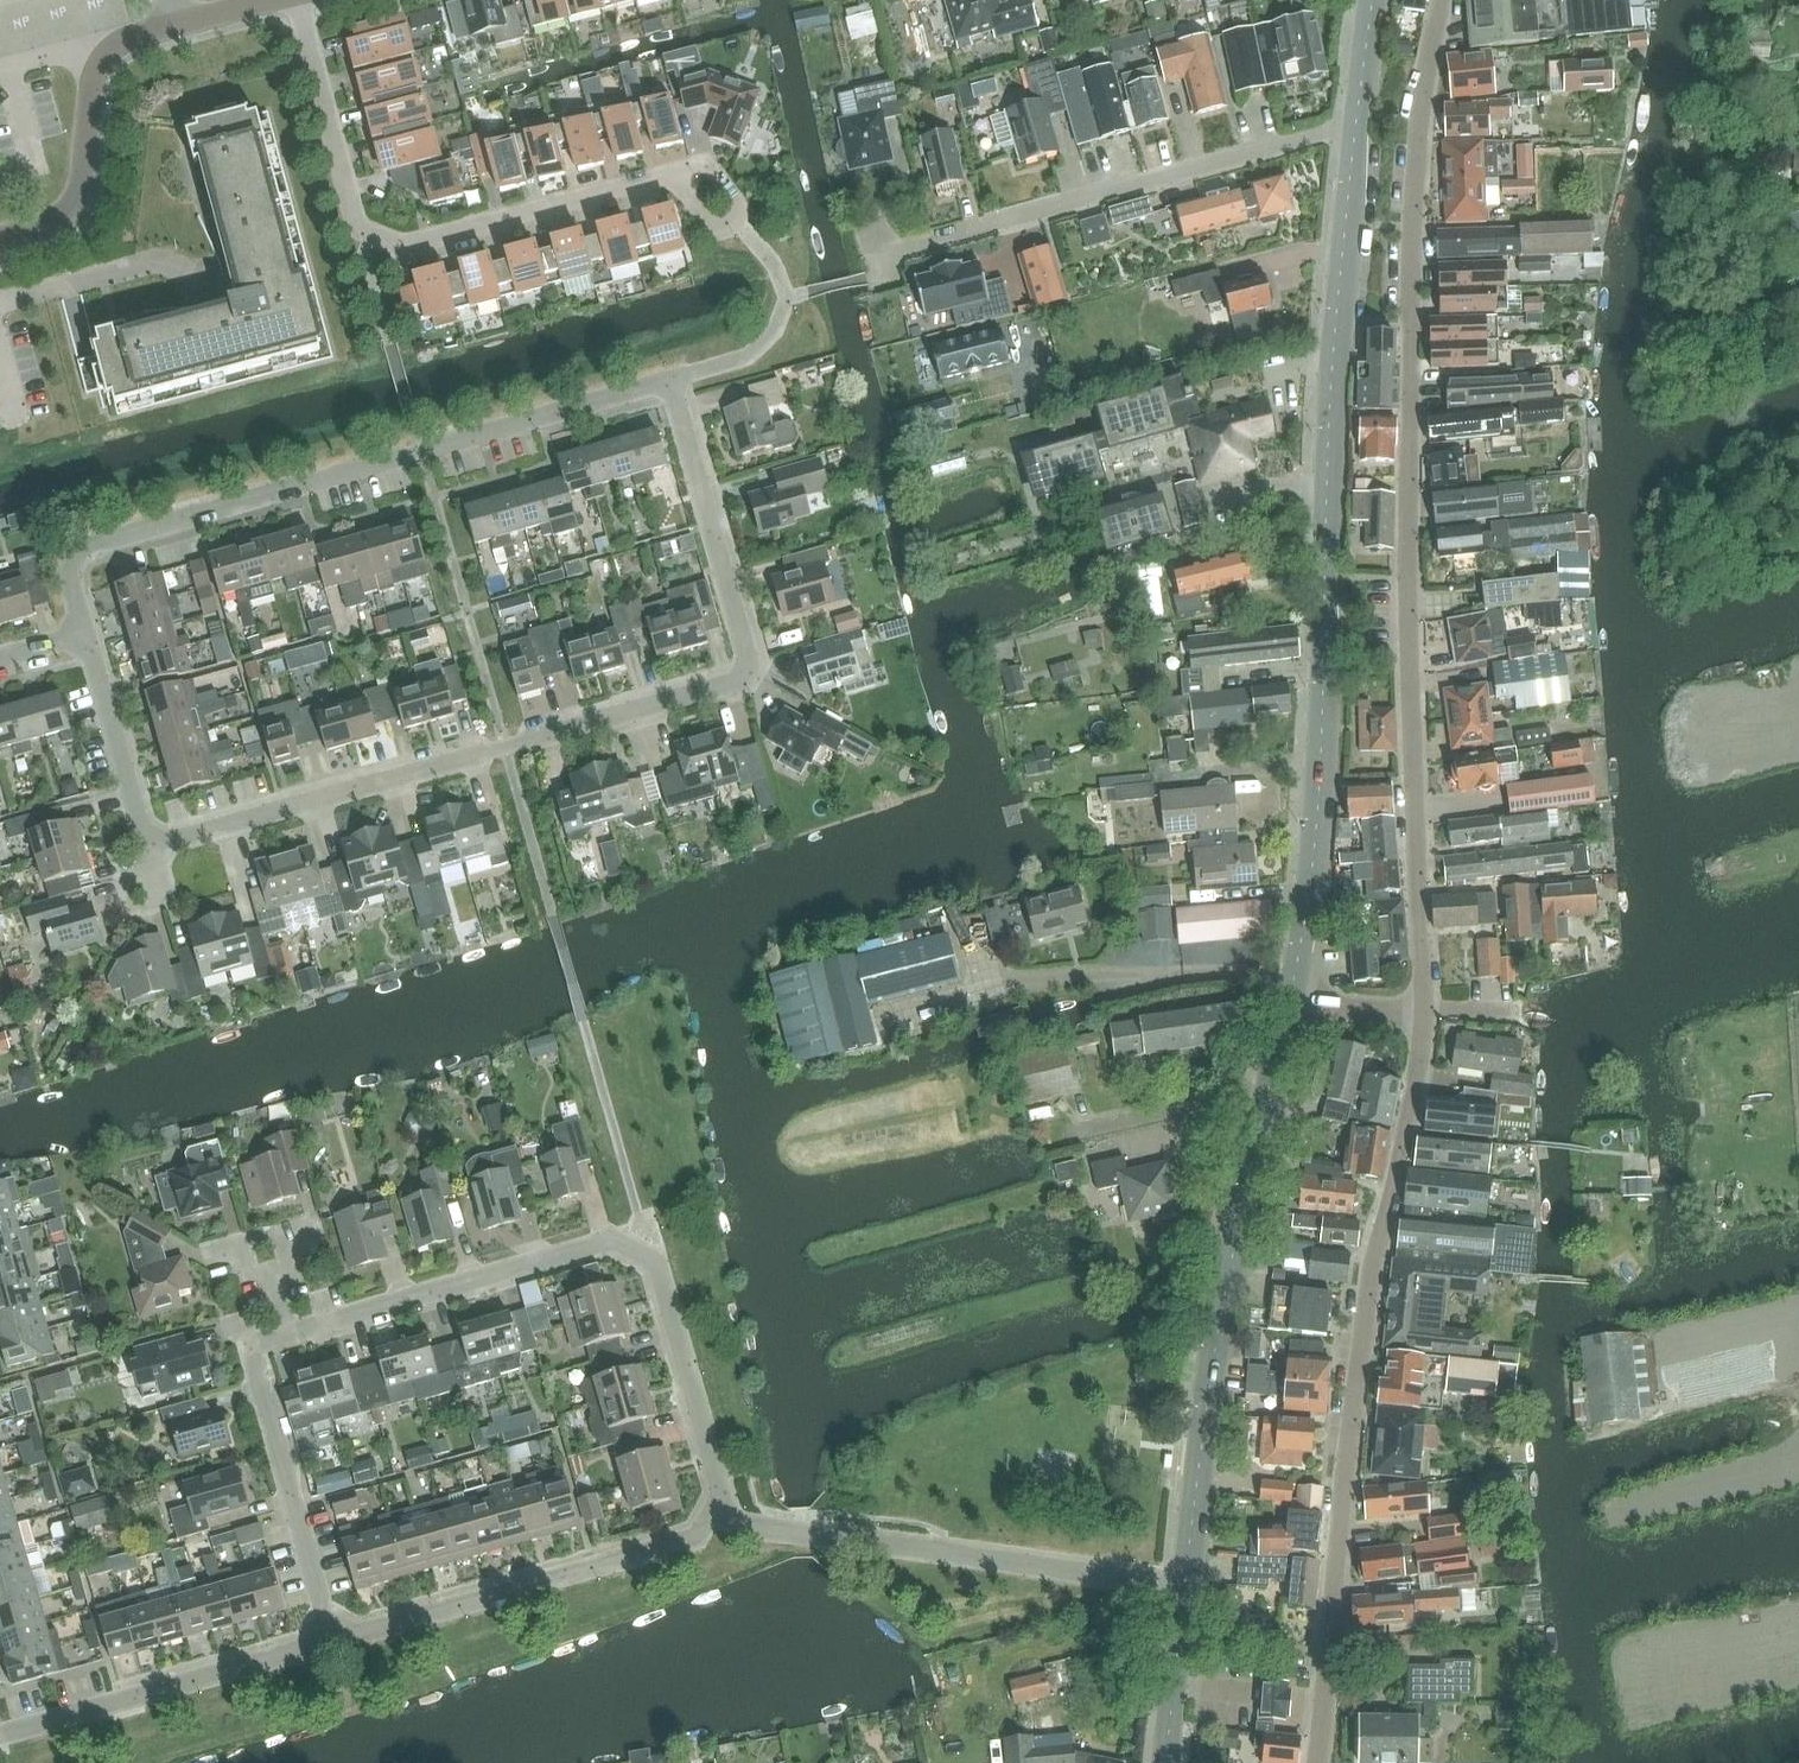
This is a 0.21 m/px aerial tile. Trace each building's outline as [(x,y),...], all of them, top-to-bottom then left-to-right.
[(446,4),(456,41),(470,37),(484,33),(494,39),(496,47),(525,39),(516,7),(501,11),(498,0),(461,0),(446,4)] [(562,0),(524,0),(532,29),(567,19),(562,0)] [(567,19),(602,10),(599,0),(562,0),(567,19)] [(636,0),(599,0),(602,10),(636,1),(636,0)] [(959,50),(971,46),(969,38),(1002,29),(1004,35),(995,38),(996,39),(1037,27),(1030,0),(1024,0),(1000,7),(998,0),(945,0),(959,50)] [(1161,0),(1151,3),(1156,22),(1166,19),(1161,0)] [(1396,10),(1424,14),(1426,0),(1397,0),(1396,10)] [(1629,0),(1466,0),(1470,51),(1538,44),(1538,42),(1632,33),(1629,0)] [(1315,16),(1223,35),(1235,93),(1267,86),(1284,83),(1307,78),(1313,82),(1320,81),(1324,74),(1327,74),(1315,16)] [(364,67),(411,55),(402,19),(355,32),(360,53),(352,55),(356,69),(364,67)] [(651,21),(641,24),(645,36),(651,34),(653,34),(655,33),(651,21)] [(640,23),(632,26),(634,34),(642,32),(640,23)] [(616,29),(607,31),(611,45),(620,42),(616,29)] [(1043,55),(1059,51),(1054,29),(1038,33),(1043,55)] [(1742,32),(1742,60),(1767,60),(1767,32),(1742,32)] [(607,35),(601,36),(603,45),(609,43),(607,35)] [(1177,46),(1174,35),(1154,40),(1166,84),(1185,79),(1195,116),(1226,107),(1207,38),(1177,46)] [(1123,40),(1109,43),(1113,56),(1126,52),(1123,40)] [(666,75),(673,73),(693,68),(700,66),(695,48),(662,57),(666,75)] [(536,52),(529,53),(531,63),(538,61),(536,52)] [(1452,100),(1495,95),(1491,54),(1448,58),(1452,100)] [(373,102),(420,89),(411,55),(364,67),(370,87),(361,89),(365,104),(373,102)] [(1006,113),(990,118),(999,146),(1014,141),(1020,163),(1059,152),(1048,117),(1067,111),(1057,76),(1051,58),(1022,67),(1029,91),(1033,105),(1006,113)] [(1565,94),(1612,91),(1611,62),(1564,64),(1565,94)] [(618,67),(622,80),(637,76),(635,71),(630,73),(628,64),(618,67)] [(1130,131),(1123,105),(1112,67),(1081,76),(1079,70),(1057,76),(1067,111),(1077,146),(1130,131)] [(1123,105),(1130,131),(1167,121),(1152,69),(1122,78),(1129,103),(1123,105)] [(745,129),(759,91),(709,72),(678,81),(686,111),(707,105),(719,110),(709,138),(738,149),(740,145),(744,142),(747,134),(745,129)] [(993,78),(974,83),(978,98),(997,94),(993,78)] [(476,80),(457,85),(460,97),(479,92),(476,80)] [(850,171),(892,161),(883,121),(901,117),(893,82),(854,91),(860,118),(839,122),(844,140),(839,144),(838,148),(837,152),(838,157),(840,160),(844,163),(849,164),(850,171)] [(952,87),(934,91),(937,106),(956,101),(952,87)] [(383,136),(429,124),(420,89),(373,102),(379,122),(371,124),(374,138),(383,136)] [(627,98),(635,126),(649,122),(656,151),(682,145),(667,92),(645,98),(642,94),(627,98)] [(1537,96),(1518,97),(1519,109),(1538,107),(1537,96)] [(643,155),(635,126),(627,98),(630,109),(609,115),(603,104),(588,108),(596,137),(610,133),(617,162),(643,155)] [(1446,138),(1489,137),(1488,119),(1510,119),(1510,107),(1514,107),(1514,102),(1487,103),(1488,104),(1445,106),(1446,138)] [(238,115),(236,108),(216,114),(218,120),(196,126),(198,131),(187,134),(194,164),(199,162),(231,282),(222,285),(214,299),(216,308),(127,332),(126,328),(96,335),(99,347),(94,348),(100,369),(93,371),(99,392),(105,390),(107,398),(112,397),(115,406),(320,352),(258,115),(248,118),(246,113),(238,115)] [(604,166),(596,137),(588,108),(591,120),(571,125),(564,115),(549,119),(557,147),(571,143),(578,172),(604,166)] [(565,176),(557,147),(549,119),(549,122),(527,128),(525,125),(510,129),(518,158),(532,154),(539,183),(565,176)] [(384,173),(393,170),(426,161),(439,158),(429,124),(383,136),(388,156),(380,158),(384,173)] [(526,186),(518,158),(510,129),(471,140),(479,168),(493,165),(500,193),(526,186)] [(933,188),(963,181),(951,130),(921,137),(922,144),(919,147),(922,157),(926,158),(933,188)] [(1497,151),(1483,152),(1483,142),(1442,143),(1444,184),(1498,182),(1497,151)] [(465,163),(477,160),(474,149),(462,152),(465,163)] [(426,161),(393,170),(397,184),(421,195),(427,194),(430,206),(462,198),(451,155),(439,158),(426,161)] [(1533,169),(1518,169),(1519,181),(1534,181),(1533,169)] [(1285,176),(1240,189),(1175,206),(1184,239),(1249,221),(1246,212),(1255,210),(1258,221),(1263,225),(1275,222),(1277,216),(1294,212),(1285,176)] [(1498,182),(1444,184),(1446,224),(1486,223),(1485,203),(1499,203),(1498,182)] [(1515,197),(1515,182),(1504,183),(1504,197),(1515,197)] [(1148,199),(1109,210),(1113,227),(1153,216),(1148,199)] [(630,232),(638,263),(654,258),(654,259),(684,251),(673,211),(644,219),(646,228),(630,232)] [(1786,217),(1788,222),(1792,239),(1798,237),(1798,214),(1787,217),(1786,217)] [(1089,248),(1114,241),(1106,215),(1082,222),(1089,248)] [(1591,244),(1590,222),(1519,224),(1520,231),(1438,233),(1439,260),(1517,258),(1592,256),(1592,253),(1602,253),(1601,243),(1591,244)] [(638,263),(630,232),(628,223),(598,231),(600,240),(584,244),(592,276),(595,289),(614,284),(610,271),(638,264),(638,263)] [(592,276),(584,244),(582,235),(552,243),(554,252),(538,257),(546,287),(562,283),(563,284),(592,276)] [(1050,245),(1020,255),(1036,308),(1066,299),(1050,245)] [(547,288),(546,287),(538,257),(536,248),(506,256),(508,265),(492,269),(500,300),(517,295),(517,296),(547,288)] [(1519,273),(1550,272),(1550,258),(1519,259),(1519,273)] [(500,300),(492,269),(490,260),(460,268),(463,277),(446,281),(455,312),(471,308),(471,309),(501,301),(500,300)] [(933,276),(915,280),(924,317),(979,303),(982,314),(1010,307),(1003,280),(985,285),(980,264),(961,269),(960,264),(932,271),(933,276)] [(1440,291),(1507,289),(1506,264),(1439,266),(1440,291)] [(1176,300),(1202,293),(1206,306),(1226,302),(1230,318),(1231,317),(1271,307),(1263,277),(1224,287),(1219,271),(1172,284),(1176,300)] [(455,312),(446,281),(444,272),(414,280),(417,289),(401,293),(409,324),(425,320),(425,321),(455,313),(455,312)] [(1507,289),(1440,291),(1440,315),(1508,313),(1507,289)] [(1540,301),(1524,301),(1525,314),(1541,313),(1540,301)] [(1430,345),(1498,343),(1497,318),(1430,321),(1430,345)] [(1000,330),(935,348),(942,379),(1007,363),(1000,330)] [(1394,368),(1395,335),(1368,334),(1367,376),(1359,376),(1359,410),(1398,411),(1399,368),(1394,368)] [(1498,343),(1430,345),(1431,369),(1499,367),(1498,343)] [(1535,357),(1515,357),(1516,372),(1535,371),(1535,357)] [(835,363),(820,368),(823,377),(837,372),(835,363)] [(1469,409),(1552,402),(1551,375),(1521,378),(1446,381),(1447,411),(1469,408),(1469,409)] [(1196,400),(1193,390),(1185,392),(1181,378),(1159,383),(1161,390),(1100,407),(1108,435),(1027,457),(1039,501),(1106,482),(1099,455),(1188,431),(1187,419),(1182,404),(1196,400)] [(772,427),(767,410),(784,405),(777,380),(748,388),(753,404),(726,411),(739,456),(774,447),(775,450),(795,444),(799,438),(795,425),(788,422),(772,427)] [(902,433),(957,418),(951,398),(897,413),(902,433)] [(1200,482),(1254,469),(1253,464),(1257,460),(1255,450),(1250,448),(1248,439),(1273,433),(1266,400),(1187,419),(1188,431),(1200,482)] [(1552,402),(1519,405),(1519,411),(1512,412),(1512,408),(1428,417),(1430,445),(1514,436),(1513,428),(1563,422),(1561,401),(1552,402)] [(1071,411),(1049,418),(1053,432),(1075,425),(1071,411)] [(1395,462),(1395,446),(1396,419),(1361,419),(1360,446),(1360,462),(1395,462)] [(632,438),(645,485),(655,482),(652,471),(668,467),(658,431),(632,438)] [(636,488),(645,485),(632,438),(607,445),(617,481),(633,477),(636,488)] [(602,485),(617,481),(607,445),(583,452),(596,499),(605,496),(602,485)] [(587,502),(596,499),(583,452),(557,459),(563,481),(564,481),(568,495),(569,495),(583,491),(587,502)] [(1433,491),(1466,487),(1462,454),(1429,459),(1433,491)] [(760,534),(795,525),(794,520),(809,516),(804,497),(828,490),(820,461),(786,470),(791,485),(750,497),(760,534)] [(1356,479),(1355,490),(1372,491),(1372,480),(1356,479)] [(575,516),(569,495),(568,495),(564,481),(563,481),(540,488),(553,535),(562,532),(559,521),(575,516)] [(1195,482),(1192,483),(1176,486),(1186,528),(1204,524),(1195,482)] [(1437,525),(1533,515),(1530,483),(1433,493),(1437,525)] [(543,538),(553,535),(540,488),(515,495),(525,531),(540,526),(543,538)] [(1393,550),(1395,495),(1356,494),(1356,513),(1367,513),(1366,549),(1393,550)] [(510,535),(525,531),(515,495),(490,502),(504,549),(513,546),(510,535)] [(1096,520),(1106,556),(1173,537),(1163,501),(1096,520)] [(494,552),(504,549),(490,502),(465,509),(475,545),(491,540),(494,552)] [(1511,562),(1548,558),(1548,566),(1557,566),(1557,577),(1482,584),(1484,611),(1538,605),(1559,603),(1588,600),(1588,574),(1588,551),(1584,515),(1580,515),(1491,525),(1492,534),(1480,536),(1479,526),(1437,530),(1440,558),(1491,553),(1510,560),(1511,562)] [(389,531),(404,583),(406,593),(416,590),(410,566),(425,562),(414,524),(389,531)] [(314,552),(315,552),(309,530),(284,537),(298,590),(322,583),(318,569),(319,568),(314,552)] [(393,586),(404,583),(389,531),(364,538),(379,591),(380,593),(394,589),(393,586)] [(288,593),(298,590),(284,537),(259,544),(270,582),(284,578),(288,593)] [(339,545),(354,598),(357,607),(367,604),(364,595),(379,591),(364,538),(339,545)] [(607,539),(596,542),(600,555),(611,551),(607,539)] [(273,597),(270,582),(259,544),(234,551),(249,603),(273,597)] [(357,607),(354,598),(339,545),(315,552),(314,552),(319,568),(318,569),(322,583),(325,590),(340,586),(344,600),(346,610),(357,607)] [(661,545),(654,547),(658,561),(665,559),(661,545)] [(784,617),(834,603),(824,565),(830,563),(826,547),(789,558),(794,573),(773,579),(784,617)] [(256,628),(249,603),(234,551),(209,558),(219,596),(235,592),(246,631),(256,628)] [(9,624),(34,617),(26,586),(45,580),(38,553),(18,559),(21,570),(0,576),(0,593),(9,624)] [(1186,616),(1203,612),(1198,592),(1250,580),(1244,556),(1176,573),(1186,616)] [(196,590),(211,586),(204,561),(189,565),(196,590)] [(123,611),(169,598),(162,573),(115,586),(123,611)] [(551,573),(538,577),(541,587),(554,583),(551,573)] [(672,615),(683,652),(708,644),(699,613),(715,609),(707,581),(691,586),(693,592),(668,599),(672,615)] [(211,586),(196,590),(204,617),(219,613),(211,586)] [(9,624),(0,593),(0,626),(9,624)] [(130,636),(172,624),(168,609),(179,606),(176,596),(169,598),(123,611),(130,636)] [(668,599),(642,607),(641,600),(625,605),(633,632),(648,628),(657,659),(683,652),(672,615),(668,599)] [(1559,603),(1538,605),(1541,630),(1562,628),(1559,603)] [(617,637),(633,632),(625,605),(609,609),(616,631),(590,639),(600,675),(626,668),(617,637)] [(411,608),(399,611),(404,628),(416,624),(412,611),(411,608)] [(422,608),(412,611),(416,624),(426,621),(422,608)] [(1507,642),(1502,612),(1448,622),(1456,666),(1494,659),(1494,658),(1509,655),(1510,661),(1536,657),(1533,637),(1507,642)] [(856,614),(834,621),(839,635),(861,629),(856,614)] [(332,618),(308,624),(312,639),(336,632),(332,618)] [(386,618),(374,621),(378,635),(389,632),(386,618)] [(904,619),(892,623),(896,638),(909,634),(904,619)] [(600,675),(590,639),(577,642),(571,620),(543,628),(551,655),(566,651),(575,682),(600,675)] [(137,661),(184,647),(190,645),(188,636),(176,639),(172,624),(130,636),(137,661)] [(220,624),(209,627),(212,639),(224,636),(221,624),(220,624)] [(1192,671),(1300,658),(1296,627),(1188,641),(1188,642),(1189,653),(1192,671)] [(536,660),(551,655),(543,628),(528,632),(530,638),(503,646),(518,698),(545,691),(536,660)] [(860,633),(816,646),(821,660),(807,663),(815,693),(840,685),(844,701),(875,691),(860,633)] [(284,635),(261,642),(264,652),(287,646),(284,635)] [(258,638),(248,641),(252,655),(262,652),(258,638)] [(1188,642),(1178,643),(1179,654),(1189,653),(1188,642)] [(334,643),(324,645),(328,657),(337,655),(334,643)] [(144,686),(180,676),(180,677),(192,674),(186,657),(184,647),(137,661),(144,686)] [(307,652),(290,656),(295,675),(312,671),(307,652)] [(1448,721),(1490,716),(1488,699),(1497,697),(1498,700),(1516,698),(1517,711),(1569,704),(1563,656),(1493,666),(1495,685),(1444,691),(1448,721)] [(257,662),(245,666),(250,683),(262,680),(257,662)] [(1018,666),(1001,671),(1008,694),(1025,689),(1018,666)] [(420,687),(430,723),(455,716),(452,704),(466,700),(457,667),(442,671),(443,673),(418,681),(420,687)] [(430,723),(420,687),(395,695),(392,685),(390,685),(384,678),(376,681),(378,689),(388,723),(401,719),(404,730),(430,723)] [(216,691),(198,696),(193,680),(146,694),(154,720),(219,701),(216,691)] [(1256,718),(1291,714),(1288,685),(1189,697),(1157,700),(1159,719),(1192,716),(1193,732),(1196,754),(1210,753),(1207,730),(1257,724),(1256,718)] [(374,726),(388,723),(378,689),(364,693),(365,696),(340,703),(352,745),(378,738),(374,726)] [(35,701),(45,737),(61,733),(64,744),(74,741),(61,694),(35,701)] [(234,697),(223,700),(226,710),(237,707),(234,697)] [(154,720),(161,744),(207,731),(210,730),(206,718),(226,710),(223,700),(219,701),(154,720)] [(30,742),(45,737),(35,701),(10,708),(24,755),(33,753),(30,742)] [(1370,711),(1370,702),(1359,702),(1360,752),(1396,752),(1394,710),(1370,711)] [(327,752),(352,745),(340,703),(315,710),(314,707),(300,711),(310,745),(323,741),(327,752)] [(24,755),(10,708),(0,711),(0,750),(11,747),(14,758),(24,755)] [(297,748),(310,745),(300,711),(287,715),(287,713),(260,720),(274,767),(300,760),(297,748)] [(785,711),(769,740),(786,749),(778,763),(801,776),(809,762),(810,763),(821,744),(835,753),(838,749),(864,763),(873,746),(847,732),(848,730),(818,713),(811,725),(785,711)] [(1490,716),(1448,721),(1452,751),(1494,745),(1494,750),(1513,748),(1511,732),(1493,735),(1490,716)] [(256,726),(241,731),(245,744),(260,740),(256,726)] [(1521,748),(1551,744),(1549,730),(1520,733),(1521,748)] [(168,769),(214,755),(233,750),(230,741),(212,746),(207,731),(161,744),(168,769)] [(725,731),(700,738),(712,783),(713,782),(716,791),(740,784),(741,789),(755,785),(759,784),(749,751),(732,756),(725,731)] [(668,775),(658,778),(667,810),(677,808),(691,804),(716,796),(712,783),(700,738),(674,745),(682,771),(668,775)] [(1553,770),(1582,766),(1582,765),(1596,763),(1593,741),(1550,747),(1553,770)] [(261,742),(245,747),(249,760),(265,755),(261,742)] [(1188,763),(1185,742),(1167,745),(1170,765),(1188,763)] [(1048,749),(1034,751),(1037,764),(1050,762),(1048,749)] [(1454,760),(1456,773),(1454,775),(1452,778),(1451,780),(1451,783),(1452,785),(1455,788),(1458,789),(1458,791),(1476,788),(1476,791),(1478,790),(1481,793),(1485,794),(1488,794),(1491,792),(1493,791),(1494,788),(1513,786),(1510,766),(1516,765),(1514,752),(1454,760)] [(214,755),(168,769),(175,794),(221,781),(214,755)] [(25,759),(16,762),(19,774),(28,771),(25,759)] [(1050,762),(1037,764),(1039,775),(1053,773),(1051,761),(1050,762)] [(607,764),(595,768),(612,831),(626,828),(636,834),(656,828),(643,781),(627,782),(622,764),(608,768),(607,764)] [(584,774),(569,778),(574,796),(558,805),(570,847),(572,847),(575,848),(584,845),(586,843),(588,843),(591,837),(612,831),(594,767),(582,771),(584,774)] [(1151,776),(1114,780),(1115,788),(1152,785),(1151,776)] [(1510,814),(1595,804),(1591,777),(1506,787),(1510,814)] [(73,781),(60,785),(64,798),(77,794),(73,781)] [(1152,785),(1115,788),(1116,803),(1116,804),(1155,800),(1154,785),(1152,785)] [(1349,820),(1394,817),(1392,785),(1347,788),(1349,820)] [(1115,788),(1101,790),(1103,804),(1116,803),(1115,788)] [(1201,842),(1236,838),(1235,828),(1237,828),(1233,788),(1161,795),(1165,835),(1201,832),(1201,842)] [(449,809),(464,863),(489,856),(493,868),(508,864),(496,820),(481,824),(475,805),(462,809),(461,806),(449,809)] [(38,859),(84,846),(77,820),(63,824),(59,809),(6,823),(10,840),(31,834),(38,859)] [(439,870),(464,863),(449,809),(436,813),(437,816),(423,820),(429,838),(414,843),(425,882),(427,892),(444,887),(439,870)] [(1504,851),(1529,848),(1528,844),(1550,841),(1546,811),(1448,823),(1451,848),(1502,842),(1504,851)] [(1339,856),(1340,867),(1364,865),(1397,863),(1394,818),(1362,820),(1365,854),(1339,856)] [(379,832),(378,829),(366,832),(381,886),(407,879),(409,887),(425,882),(414,843),(398,847),(393,829),(379,832)] [(363,891),(381,886),(366,832),(354,836),(355,839),(341,843),(347,864),(333,868),(346,914),(351,912),(354,913),(359,912),(360,909),(362,909),(365,900),(363,891)] [(1236,838),(1201,842),(1202,852),(1194,852),(1197,892),(1256,887),(1252,847),(1237,848),(1236,838)] [(1586,847),(1571,849),(1570,843),(1529,848),(1497,852),(1499,876),(1572,867),(1573,876),(1589,874),(1586,847)] [(84,846),(38,859),(50,900),(82,891),(78,875),(91,871),(84,846)] [(346,914),(333,868),(318,872),(311,848),(284,856),(304,926),(311,930),(318,928),(321,921),(346,914)] [(1447,883),(1463,881),(1499,876),(1496,852),(1444,859),(1447,883)] [(300,933),(304,926),(284,856),(256,863),(266,896),(252,900),(261,931),(263,938),(287,932),(293,934),(300,933)] [(1397,863),(1364,865),(1365,881),(1366,881),(1367,894),(1399,891),(1397,863)] [(620,864),(606,867),(609,879),(623,875),(620,864)] [(1615,876),(1604,877),(1605,888),(1616,887),(1615,876)] [(1594,881),(1540,885),(1545,946),(1568,944),(1566,917),(1597,914),(1594,881)] [(1507,942),(1531,940),(1530,926),(1542,925),(1539,900),(1538,886),(1503,888),(1507,942)] [(1134,911),(1173,908),(1171,887),(1132,890),(1134,911)] [(1036,940),(1064,933),(1063,928),(1086,923),(1077,889),(1026,903),(1036,940)] [(1346,891),(1336,891),(1337,905),(1346,905),(1346,891)] [(1434,930),(1439,930),(1476,927),(1497,925),(1495,895),(1432,898),(1434,930)] [(67,913),(63,898),(25,909),(33,935),(47,931),(53,954),(101,940),(91,906),(67,913)] [(1354,983),(1382,980),(1381,963),(1408,961),(1403,901),(1374,904),(1376,927),(1377,937),(1351,939),(1351,949),(1351,950),(1354,983)] [(1180,945),(1273,936),(1270,902),(1177,911),(1180,945)] [(1143,944),(1174,942),(1171,910),(1140,912),(1143,944)] [(431,911),(416,915),(421,932),(436,927),(431,911)] [(274,978),(263,938),(261,931),(246,935),(240,914),(226,918),(225,914),(213,918),(228,972),(254,964),(258,983),(274,978)] [(202,979),(228,972),(213,918),(200,921),(201,925),(188,929),(194,950),(179,954),(184,974),(192,1000),(207,996),(202,979)] [(822,965),(771,978),(794,1066),(845,1053),(877,1044),(867,1006),(959,982),(947,935),(823,968),(822,965)] [(449,938),(446,944),(448,951),(454,954),(461,952),(464,946),(462,939),(456,936),(449,938)] [(192,1000),(184,974),(171,978),(159,937),(133,944),(133,943),(128,945),(108,980),(112,993),(125,989),(130,1007),(155,1000),(153,995),(169,991),(174,1007),(192,1002),(192,1000)] [(1350,937),(1335,938),(1336,951),(1351,950),(1351,949),(1351,939),(1350,937)] [(1501,978),(1499,960),(1498,940),(1477,942),(1480,979),(1501,978)] [(1499,960),(1501,978),(1501,985),(1516,985),(1515,959),(1499,960)] [(24,965),(8,969),(16,998),(32,994),(24,965)] [(315,969),(296,974),(296,975),(303,996),(322,990),(315,969)] [(331,976),(320,979),(323,991),(335,987),(331,976)] [(1141,1021),(1146,1054),(1146,1056),(1243,1042),(1238,1005),(1140,1019),(1141,1021)] [(1115,1059),(1146,1054),(1141,1021),(1110,1025),(1115,1059)] [(0,1035),(0,1049),(10,1047),(6,1033),(0,1035)] [(553,1035),(540,1039),(544,1056),(558,1052),(553,1035)] [(1479,1041),(1480,1037),(1467,1035),(1466,1039),(1457,1038),(1453,1068),(1503,1076),(1500,1094),(1501,1095),(1529,1099),(1532,1080),(1511,1077),(1515,1047),(1479,1041)] [(1025,1103),(1073,1093),(1061,1042),(1014,1053),(1025,1103)] [(1357,1090),(1366,1049),(1341,1043),(1336,1065),(1320,1061),(1312,1093),(1328,1097),(1322,1120),(1349,1126),(1350,1121),(1391,1129),(1400,1083),(1366,1076),(1363,1091),(1357,1090)] [(59,1059),(54,1067),(63,1072),(67,1063),(59,1059)] [(1428,1098),(1424,1132),(1458,1135),(1497,1139),(1501,1095),(1500,1094),(1464,1089),(1463,1094),(1461,1102),(1428,1098)] [(560,1155),(544,1159),(556,1201),(583,1193),(575,1165),(591,1161),(579,1120),(574,1101),(558,1106),(563,1124),(552,1128),(560,1155)] [(321,1103),(305,1107),(309,1123),(325,1119),(321,1103)] [(422,1115),(417,1125),(431,1132),(436,1122),(422,1115)] [(1304,1175),(1342,1182),(1344,1173),(1383,1179),(1390,1134),(1364,1130),(1365,1129),(1350,1127),(1344,1168),(1307,1161),(1304,1175)] [(271,1157),(240,1166),(247,1189),(262,1184),(268,1204),(298,1196),(289,1165),(305,1161),(298,1133),(267,1142),(271,1157)] [(1489,1175),(1489,1173),(1492,1144),(1418,1136),(1415,1167),(1489,1175)] [(182,1219),(221,1208),(213,1180),(228,1176),(218,1141),(188,1149),(185,1155),(189,1169),(170,1174),(182,1219)] [(467,1166),(471,1181),(485,1230),(519,1221),(510,1189),(526,1185),(516,1149),(490,1157),(481,1156),(473,1159),(470,1162),(467,1166)] [(1127,1174),(1124,1158),(1092,1165),(1097,1192),(1123,1186),(1131,1222),(1177,1212),(1167,1165),(1127,1174)] [(1075,1160),(1056,1164),(1061,1182),(1079,1177),(1075,1160)] [(408,1201),(402,1202),(416,1250),(421,1249),(453,1240),(442,1199),(456,1195),(448,1167),(422,1174),(428,1195),(408,1201)] [(1487,1215),(1491,1180),(1408,1171),(1404,1206),(1487,1215)] [(56,1177),(46,1180),(50,1194),(60,1191),(56,1177)] [(13,1207),(12,1205),(21,1203),(14,1178),(5,1180),(0,1182),(0,1210),(13,1207)] [(1355,1184),(1342,1182),(1303,1178),(1300,1209),(1352,1215),(1355,1184)] [(1650,1180),(1630,1180),(1630,1197),(1651,1197),(1650,1191),(1650,1186),(1650,1185),(1650,1180)] [(387,1204),(383,1190),(367,1195),(370,1207),(337,1217),(352,1268),(386,1259),(380,1238),(396,1234),(388,1203),(387,1204)] [(1609,1201),(1591,1202),(1592,1217),(1610,1216),(1609,1201)] [(20,1231),(13,1207),(0,1210),(0,1236),(20,1231)] [(121,1224),(129,1228),(125,1234),(142,1289),(134,1291),(141,1318),(181,1307),(177,1293),(191,1289),(182,1259),(166,1264),(161,1247),(170,1232),(137,1214),(136,1215),(128,1211),(121,1224)] [(1285,1215),(1283,1228),(1285,1228),(1292,1229),(1293,1216),(1289,1216),(1285,1215)] [(1357,1247),(1360,1223),(1293,1216),(1292,1229),(1323,1232),(1322,1244),(1357,1247)] [(1519,1222),(1518,1229),(1533,1231),(1535,1220),(1524,1218),(1519,1222)] [(1397,1260),(1490,1272),(1533,1277),(1536,1231),(1533,1231),(1518,1229),(1494,1226),(1494,1229),(1401,1219),(1397,1250),(1399,1251),(1397,1260)] [(35,1253),(28,1229),(20,1231),(0,1236),(0,1263),(35,1253)] [(57,1247),(67,1244),(63,1230),(53,1233),(57,1247)] [(1345,1284),(1349,1255),(1313,1251),(1313,1247),(1284,1243),(1282,1260),(1311,1263),(1309,1280),(1345,1284)] [(34,1281),(42,1279),(35,1253),(0,1263),(0,1289),(33,1280),(34,1281)] [(71,1257),(57,1261),(60,1272),(74,1268),(71,1257)] [(1449,1294),(1487,1299),(1490,1272),(1397,1260),(1393,1261),(1383,1348),(1480,1360),(1483,1334),(1445,1329),(1449,1294)] [(597,1265),(583,1269),(588,1287),(603,1283),(597,1265)] [(1273,1270),(1272,1280),(1283,1282),(1285,1271),(1273,1270)] [(34,1281),(33,1280),(0,1289),(0,1316),(40,1304),(34,1281)] [(71,1296),(81,1293),(78,1280),(68,1283),(71,1296)] [(565,1326),(625,1308),(618,1283),(558,1300),(565,1326)] [(1327,1337),(1332,1295),(1273,1288),(1268,1330),(1327,1337)] [(81,1293),(71,1296),(75,1311),(85,1308),(81,1293)] [(47,1329),(40,1304),(0,1316),(0,1330),(3,1341),(47,1329)] [(551,1330),(544,1304),(526,1310),(532,1335),(551,1330)] [(591,1364),(623,1354),(618,1338),(632,1334),(625,1308),(565,1326),(572,1351),(586,1347),(591,1364)] [(526,1310),(484,1322),(496,1362),(536,1349),(532,1335),(526,1310)] [(500,1379),(496,1362),(484,1322),(459,1329),(462,1340),(446,1345),(459,1391),(500,1379)] [(3,1341),(0,1342),(0,1343),(7,1368),(46,1357),(48,1367),(62,1363),(59,1352),(54,1353),(47,1329),(3,1341)] [(1581,1340),(1586,1382),(1572,1384),(1575,1431),(1591,1429),(1590,1425),(1639,1420),(1630,1336),(1581,1340)] [(95,1338),(75,1344),(79,1358),(99,1352),(95,1338)] [(186,1350),(182,1338),(149,1347),(153,1359),(134,1365),(144,1400),(212,1381),(202,1345),(186,1350)] [(447,1348),(446,1345),(430,1349),(427,1338),(402,1345),(417,1399),(417,1402),(459,1391),(447,1348)] [(364,1368),(381,1426),(385,1425),(381,1410),(393,1406),(417,1399),(412,1381),(402,1345),(376,1352),(380,1364),(364,1368)] [(1494,1348),(1492,1364),(1504,1365),(1506,1350),(1494,1348)] [(627,1370),(623,1354),(591,1364),(592,1369),(595,1378),(585,1381),(579,1394),(586,1397),(589,1408),(648,1391),(641,1366),(627,1370)] [(1443,1395),(1489,1400),(1514,1402),(1517,1369),(1493,1366),(1388,1354),(1385,1383),(1381,1382),(1381,1384),(1376,1387),(1375,1400),(1379,1404),(1379,1406),(1441,1412),(1443,1395)] [(1247,1380),(1328,1387),(1331,1360),(1289,1356),(1287,1375),(1269,1373),(1270,1367),(1248,1365),(1247,1380)] [(376,1428),(381,1426),(364,1368),(348,1373),(345,1361),(320,1369),(331,1409),(334,1419),(333,1419),(335,1423),(372,1413),(376,1428)] [(331,1410),(331,1409),(320,1369),(294,1376),(298,1387),(282,1391),(294,1433),(311,1428),(310,1426),(333,1419),(331,1410)] [(49,1377),(34,1382),(37,1394),(53,1389),(49,1377)] [(1326,1415),(1328,1387),(1247,1380),(1246,1395),(1285,1398),(1284,1411),(1326,1415)] [(655,1416),(648,1391),(589,1408),(592,1417),(589,1423),(594,1441),(598,1443),(600,1450),(614,1447),(647,1438),(641,1420),(655,1416)] [(24,1416),(34,1413),(30,1399),(20,1402),(24,1416)] [(205,1414),(201,1399),(160,1411),(166,1429),(173,1427),(181,1458),(230,1444),(220,1410),(205,1414)] [(1419,1480),(1425,1413),(1378,1408),(1372,1475),(1419,1480)] [(535,1413),(511,1419),(518,1442),(541,1435),(535,1413)] [(511,1419),(489,1425),(496,1448),(518,1442),(511,1419)] [(1311,1454),(1314,1423),(1264,1419),(1262,1434),(1263,1434),(1263,1454),(1267,1461),(1271,1464),(1275,1465),(1300,1467),(1301,1453),(1311,1454)] [(37,1424),(27,1428),(31,1441),(41,1438),(37,1424)] [(1457,1430),(1456,1438),(1464,1439),(1464,1431),(1457,1430)] [(1518,1435),(1503,1435),(1504,1445),(1518,1444),(1518,1435)] [(41,1438),(31,1441),(35,1455),(46,1452),(41,1438)] [(670,1468),(663,1448),(650,1452),(647,1438),(614,1447),(625,1488),(671,1475),(672,1475),(670,1468)] [(445,1441),(430,1445),(434,1457),(448,1453),(445,1441)] [(537,1442),(528,1444),(532,1458),(540,1455),(537,1442)] [(512,1448),(504,1451),(508,1465),(532,1458),(528,1444),(512,1448)] [(429,1448),(406,1455),(410,1471),(433,1464),(429,1448)] [(357,1487),(380,1480),(375,1460),(351,1467),(357,1487)] [(89,1469),(59,1478),(65,1501),(95,1492),(89,1469)] [(178,1540),(210,1531),(206,1517),(247,1506),(237,1470),(187,1484),(193,1505),(170,1511),(178,1540)] [(537,1474),(554,1534),(580,1527),(566,1481),(552,1485),(548,1471),(537,1474)] [(350,1472),(331,1478),(335,1492),(354,1487),(350,1472)] [(1480,1491),(1503,1488),(1501,1473),(1478,1478),(1480,1491)] [(51,1474),(42,1477),(45,1490),(55,1487),(51,1474)] [(529,1541),(554,1534),(537,1474),(526,1477),(530,1491),(516,1495),(529,1541)] [(10,1500),(3,1475),(0,1476),(0,1503),(10,1500)] [(682,1510),(671,1475),(626,1488),(632,1512),(656,1506),(658,1517),(682,1510)] [(512,1481),(488,1488),(505,1548),(529,1541),(516,1495),(512,1481)] [(1290,1504),(1292,1485),(1263,1482),(1261,1502),(1290,1504)] [(593,1484),(580,1487),(582,1496),(595,1493),(593,1484)] [(1366,1519),(1430,1514),(1427,1484),(1363,1490),(1366,1519)] [(55,1487),(45,1490),(49,1504),(59,1501),(55,1487)] [(1288,1521),(1320,1524),(1323,1489),(1299,1487),(1296,1514),(1289,1513),(1288,1521)] [(480,1555),(505,1548),(488,1488),(463,1495),(467,1509),(480,1555)] [(364,1491),(356,1493),(360,1508),(368,1506),(364,1491)] [(360,1509),(360,1508),(356,1493),(331,1499),(336,1515),(360,1509)] [(595,1495),(582,1499),(579,1499),(586,1525),(602,1521),(595,1495)] [(78,1533),(112,1523),(105,1499),(71,1508),(78,1533)] [(480,1555),(467,1509),(453,1513),(449,1499),(438,1502),(455,1562),(480,1555)] [(17,1524),(10,1500),(0,1503),(0,1529),(17,1524)] [(431,1569),(455,1562),(438,1502),(414,1509),(431,1569)] [(414,1509),(400,1512),(389,1516),(406,1576),(431,1569),(414,1509)] [(382,1583),(406,1576),(389,1516),(378,1519),(382,1533),(368,1537),(382,1583)] [(24,1549),(35,1546),(28,1521),(17,1524),(0,1529),(0,1556),(24,1549)] [(65,1537),(75,1534),(71,1521),(62,1524),(65,1537)] [(1317,1558),(1320,1524),(1288,1521),(1287,1530),(1259,1529),(1259,1537),(1250,1537),(1250,1554),(1254,1555),(1259,1556),(1293,1556),(1317,1558)] [(1439,1541),(1463,1538),(1460,1522),(1436,1525),(1439,1541)] [(235,1531),(238,1543),(240,1547),(265,1540),(261,1524),(235,1531)] [(382,1583),(368,1537),(355,1541),(351,1526),(339,1530),(347,1559),(356,1590),(382,1583)] [(75,1534),(65,1537),(70,1552),(79,1549),(75,1534)] [(1361,1552),(1362,1564),(1358,1569),(1359,1578),(1365,1581),(1365,1583),(1448,1573),(1450,1587),(1478,1584),(1476,1569),(1469,1570),(1466,1539),(1361,1552)] [(31,1573),(24,1549),(0,1556),(0,1582),(31,1573)] [(125,1554),(130,1571),(138,1569),(136,1559),(134,1552),(125,1554)] [(220,1573),(215,1555),(205,1559),(209,1576),(220,1573)] [(249,1579),(259,1617),(285,1610),(270,1558),(259,1562),(262,1575),(249,1579)] [(1314,1609),(1319,1563),(1293,1560),(1239,1558),(1238,1586),(1266,1588),(1267,1578),(1281,1579),(1285,1575),(1293,1576),(1290,1606),(1314,1609)] [(96,1575),(113,1571),(109,1559),(93,1563),(96,1575)] [(220,1573),(235,1624),(259,1617),(249,1579),(235,1583),(231,1569),(220,1573)] [(79,1572),(69,1575),(73,1588),(83,1585),(79,1572)] [(38,1598),(31,1573),(0,1582),(0,1609),(38,1598)] [(210,1631),(235,1624),(220,1573),(209,1576),(213,1589),(199,1593),(210,1631)] [(196,1580),(182,1583),(171,1586),(185,1638),(210,1631),(199,1593),(196,1580)] [(83,1585),(73,1588),(77,1603),(87,1600),(83,1585)] [(160,1589),(146,1593),(161,1645),(185,1638),(171,1586),(160,1590),(160,1589)] [(1415,1613),(1459,1610),(1459,1609),(1474,1609),(1473,1590),(1457,1591),(1353,1598),(1355,1628),(1395,1625),(1394,1611),(1415,1613)] [(121,1600),(122,1600),(136,1652),(161,1645),(146,1593),(121,1600)] [(45,1622),(38,1598),(0,1609),(0,1630),(1,1635),(45,1622)] [(111,1659),(136,1652),(122,1600),(121,1601),(96,1608),(100,1621),(111,1659)] [(1229,1615),(1226,1636),(1241,1638),(1243,1617),(1229,1615)] [(57,1631),(48,1633),(45,1622),(1,1635),(8,1659),(52,1647),(61,1644),(57,1631)] [(97,1636),(93,1622),(84,1625),(88,1639),(97,1636)] [(97,1636),(88,1639),(92,1653),(101,1650),(97,1636)] [(61,1644),(52,1647),(8,1659),(5,1660),(12,1686),(59,1673),(68,1671),(61,1644)] [(1474,1661),(1440,1661),(1440,1667),(1408,1666),(1408,1704),(1424,1705),(1423,1719),(1361,1718),(1361,1762),(1432,1762),(1433,1741),(1424,1741),(1425,1730),(1436,1730),(1436,1705),(1460,1705),(1460,1694),(1474,1694),(1474,1661)] [(1016,1703),(1052,1694),(1047,1676),(1011,1685),(1016,1703)] [(1259,1724),(1274,1724),(1275,1724),(1275,1720),(1287,1721),(1287,1717),(1290,1717),(1292,1690),(1289,1689),(1289,1682),(1262,1681),(1261,1692),(1259,1724)] [(913,1722),(903,1724),(905,1736),(915,1735),(913,1722)] [(1256,1734),(1254,1750),(1263,1751),(1262,1762),(1299,1762),(1301,1738),(1273,1735),(1274,1724),(1259,1724),(1257,1723),(1256,1734)] [(1237,1749),(1238,1733),(1222,1731),(1220,1748),(1237,1749)] [(1032,1739),(1005,1741),(1007,1762),(1075,1762),(1073,1745),(1033,1749),(1032,1739)]
